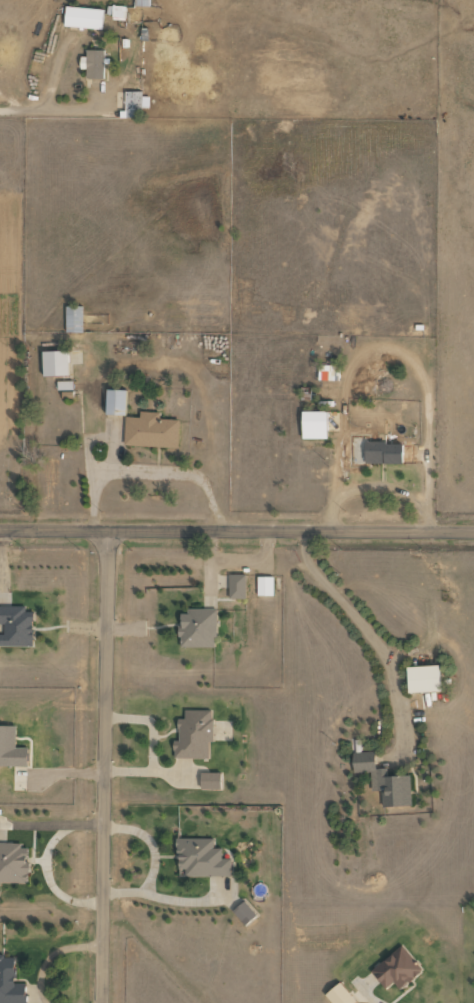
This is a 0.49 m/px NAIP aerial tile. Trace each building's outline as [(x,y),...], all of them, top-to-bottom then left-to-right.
[(125,19),(125,5),(112,5),(111,19),(125,19)] [(64,27),(102,28),(103,8),(65,7),(64,27)] [(85,78),(103,79),(104,50),(82,49),(82,69),(86,69),(85,78)] [(66,332),(83,332),(83,306),(65,306),(66,332)] [(68,375),(68,350),(42,351),(43,376),(68,375)] [(125,415),(126,389),(106,389),(105,414),(125,415)] [(179,419),(159,418),(160,412),(140,411),(139,417),(125,416),(124,445),(178,447),(179,419)] [(301,438),(326,439),(326,411),(302,411),(301,438)] [(364,462),(402,464),(402,442),(365,441),(364,462)] [(245,574),(229,574),(228,598),(245,599),(245,574)] [(257,595),(273,595),(272,576),(256,576),(257,595)] [(33,646),(33,612),(25,612),(25,606),(0,606),(0,624),(4,624),(3,635),(0,634),(0,646),(33,646)] [(216,610),(180,609),(179,646),(215,647),(216,610)] [(406,666),(408,692),(439,691),(439,665),(406,666)] [(211,758),(212,710),(184,709),(184,719),(178,718),(178,740),(173,740),(173,757),(211,758)] [(27,766),(27,747),(15,747),(15,726),(0,726),(0,765),(27,766)] [(410,775),(387,776),(387,768),(375,768),(375,752),(352,753),(353,772),(371,771),(371,790),(382,790),(382,806),(411,806),(410,775)] [(201,789),(221,788),(221,773),(201,773),(201,789)] [(230,876),(230,858),(221,858),(221,848),(213,848),(213,838),(177,838),(177,869),(185,869),(184,876),(230,876)] [(27,883),(28,844),(0,843),(0,882),(27,883)] [(244,925),(256,915),(244,901),(232,911),(244,925)] [(384,989),(393,982),(398,989),(422,970),(402,945),(370,970),(384,989)] [(25,983),(14,983),(14,955),(0,956),(0,1002),(25,1002),(25,983)] [(332,1002),(353,1002),(356,1001),(340,981),(325,994),(332,1002)]
